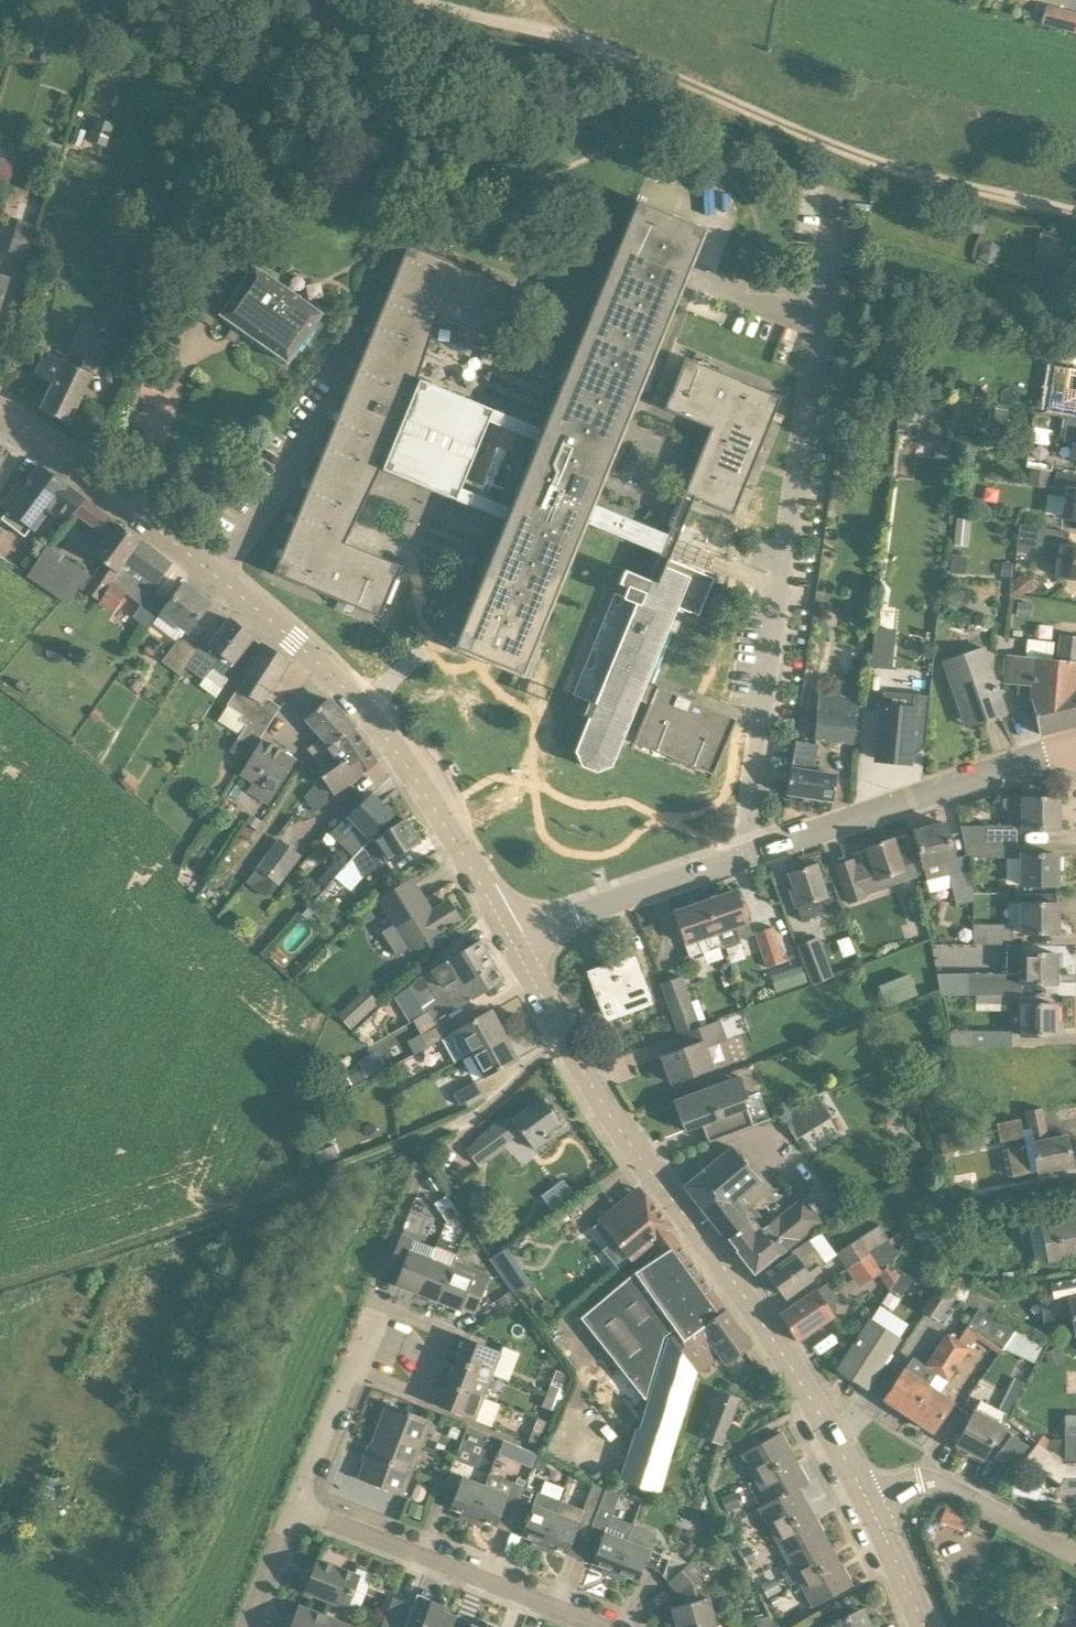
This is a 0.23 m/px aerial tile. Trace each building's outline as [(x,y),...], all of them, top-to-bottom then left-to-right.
[(110,0),(102,0),(95,23),(102,25),(110,0)] [(1049,9),(1044,26),(1075,35),(1075,16),(1049,9)] [(99,120),(92,142),(103,146),(111,123),(99,120)] [(57,163),(62,148),(49,144),(44,159),(57,163)] [(15,165),(0,161),(0,162),(0,185),(9,187),(15,165)] [(668,560),(693,499),(683,495),(667,535),(591,505),(703,230),(635,202),(580,339),(542,431),(416,379),(379,470),(505,521),(475,595),(454,645),(453,648),(521,676),(522,674),(583,523),(659,554),(658,556),(668,560)] [(27,261),(38,227),(18,220),(7,256),(27,261)] [(984,239),(987,224),(973,221),(969,236),(984,239)] [(1067,258),(1071,243),(1039,236),(1036,252),(1067,258)] [(344,544),(379,470),(416,379),(437,317),(494,341),(499,329),(498,328),(512,293),(513,293),(514,289),(407,245),(273,575),(380,618),(381,614),(396,579),(401,567),(344,544)] [(745,261),(749,250),(740,248),(737,259),(745,261)] [(323,314),(253,265),(228,301),(213,291),(196,316),(211,327),(218,316),(288,364),(323,314)] [(69,424),(107,344),(76,332),(63,359),(45,351),(34,375),(54,385),(42,411),(69,424)] [(1070,369),(1073,350),(1055,347),(1046,414),(1067,417),(1075,419),(1075,369),(1070,369)] [(710,429),(683,495),(693,499),(728,514),(732,516),(780,397),(685,358),(683,363),(669,398),(668,398),(663,410),(710,429)] [(974,402),(976,390),(957,387),(955,399),(974,402)] [(899,451),(912,452),(912,457),(945,458),(947,403),(902,401),(899,451)] [(1067,417),(1063,442),(1071,444),(1069,461),(1075,462),(1075,419),(1067,417)] [(868,466),(870,452),(856,449),(854,464),(868,466)] [(88,502),(67,486),(64,484),(39,466),(21,491),(19,489),(2,512),(7,516),(1,524),(23,541),(38,522),(40,524),(46,515),(65,528),(77,518),(88,502)] [(1056,473),(1053,496),(1063,498),(1060,518),(1075,520),(1075,476),(1056,473)] [(116,525),(115,524),(88,502),(77,518),(104,538),(92,556),(101,563),(92,578),(88,575),(47,546),(27,577),(68,606),(79,589),(85,593),(95,600),(137,539),(117,524),(116,525)] [(968,521),(955,520),(952,546),(966,547),(968,521)] [(1069,533),(1019,525),(1014,554),(1027,556),(1029,547),(1057,552),(1053,576),(1075,580),(1075,549),(1067,548),(1069,533)] [(150,595),(155,589),(171,565),(139,541),(137,539),(95,600),(99,602),(98,603),(113,612),(125,593),(129,597),(141,606),(133,618),(148,629),(159,613),(164,617),(184,585),(166,608),(150,595)] [(714,579),(668,560),(658,556),(648,581),(625,571),(619,585),(628,589),(624,598),(614,594),(572,695),(589,702),(583,716),(591,719),(578,752),(584,764),(596,769),(608,765),(609,764),(674,607),(698,617),(714,579)] [(1013,578),(1014,566),(1002,565),(1001,577),(1013,578)] [(186,633),(208,604),(184,585),(164,617),(186,633)] [(958,611),(967,596),(955,590),(947,604),(958,611)] [(198,647),(196,650),(185,669),(203,680),(213,668),(223,676),(252,638),(229,620),(208,647),(204,652),(198,647)] [(875,623),(874,667),(894,668),(896,624),(875,623)] [(1059,636),(1056,661),(1049,660),(1055,693),(1060,692),(1067,727),(1075,725),(1075,637),(1059,636)] [(185,669),(196,650),(180,638),(161,662),(180,677),(185,669)] [(252,750),(280,707),(267,699),(288,662),(262,646),(226,706),(242,716),(239,721),(246,726),(237,740),(239,741),(252,750)] [(1005,713),(982,648),(944,661),(961,712),(973,708),(978,722),(1005,713)] [(1055,693),(1049,660),(1006,655),(1003,684),(1017,686),(1016,708),(1033,705),(1039,734),(1067,727),(1060,692),(1055,693)] [(645,686),(645,684),(637,702),(647,707),(635,737),(714,771),(736,720),(647,684),(645,686)] [(877,687),(874,756),(873,758),(910,759),(921,743),(922,743),(925,688),(877,687)] [(853,746),(858,699),(818,693),(814,740),(853,746)] [(307,749),(327,774),(321,777),(307,794),(313,804),(342,766),(336,757),(357,733),(355,730),(354,730),(328,700),(305,721),(318,735),(317,741),(307,749)] [(336,757),(342,766),(313,804),(319,814),(341,800),(335,791),(377,763),(357,733),(336,757)] [(273,797),(296,759),(262,738),(239,775),(252,783),(273,797)] [(252,750),(239,741),(232,753),(245,761),(252,750)] [(832,802),(836,775),(814,771),(818,746),(794,742),(786,795),(832,802)] [(131,797),(139,789),(129,780),(122,788),(131,797)] [(339,843),(352,858),(368,840),(392,818),(370,795),(346,818),(355,827),(339,843)] [(1009,813),(1023,813),(1023,826),(1023,830),(1057,830),(1057,799),(1041,799),(1042,797),(1023,797),(1011,797),(1002,800),(1002,807),(1009,813)] [(368,840),(352,858),(364,876),(386,864),(419,844),(404,819),(383,832),(368,840)] [(974,901),(967,858),(966,855),(965,856),(954,859),(945,824),(914,832),(927,882),(948,877),(956,906),(974,901)] [(986,826),(986,843),(1017,844),(1017,826),(1010,826),(986,826)] [(249,844),(255,836),(247,830),(241,838),(249,844)] [(895,847),(892,839),(865,848),(869,857),(853,863),(851,857),(835,862),(849,904),(866,898),(864,894),(917,876),(909,842),(895,847)] [(280,888),(301,859),(278,843),(257,871),(280,888)] [(1017,844),(986,843),(963,843),(965,856),(966,855),(967,858),(1016,858),(1017,844)] [(1018,885),(1057,885),(1057,856),(1019,855),(1018,885)] [(813,866),(812,864),(799,868),(800,871),(789,875),(794,890),(790,892),(796,909),(797,909),(802,922),(831,911),(815,865),(813,866)] [(333,867),(320,882),(326,888),(339,873),(333,867)] [(431,912),(411,881),(379,901),(395,927),(386,932),(385,936),(395,952),(399,953),(408,947),(410,950),(426,940),(430,947),(446,938),(442,932),(447,929),(445,927),(458,919),(448,902),(431,912)] [(741,905),(737,893),(719,899),(718,898),(709,901),(710,902),(707,903),(721,946),(752,935),(746,918),(750,917),(745,904),(741,905)] [(306,919),(326,898),(323,894),(303,916),(306,919)] [(721,946),(707,903),(701,905),(700,904),(691,907),(692,908),(674,914),(678,926),(674,928),(678,941),(682,940),(689,957),(721,946)] [(1056,934),(1057,904),(1019,904),(1019,934),(1056,934)] [(1012,945),(1012,930),(1012,922),(978,922),(978,945),(1012,945)] [(780,949),(773,927),(756,934),(762,955),(763,955),(765,963),(785,957),(783,948),(780,949)] [(813,984),(832,976),(817,935),(798,943),(813,984)] [(466,988),(495,967),(479,940),(421,976),(408,988),(420,1008),(435,1000),(438,1005),(426,1012),(427,1014),(443,1005),(456,997),(454,995),(465,987),(466,988)] [(1056,985),(1056,955),(1019,954),(1019,984),(1056,985)] [(652,1002),(647,987),(635,956),(588,973),(600,1005),(613,1000),(619,1013),(652,1002)] [(434,1025),(503,980),(495,967),(466,988),(465,987),(454,995),(456,997),(443,1005),(427,1014),(434,1025)] [(680,1034),(691,1030),(702,1027),(683,974),(662,982),(680,1034)] [(915,995),(906,974),(875,986),(883,1008),(915,995)] [(1011,1005),(1011,993),(975,993),(975,1004),(1011,1005)] [(352,1002),(338,1015),(351,1029),(365,1017),(352,1002)] [(1018,1035),(1055,1035),(1056,1005),(1019,1005),(1018,1035)] [(492,1012),(457,1032),(469,1055),(482,1079),(501,1069),(501,1071),(518,1062),(516,1059),(517,1059),(492,1012)] [(715,1068),(708,1048),(725,1042),(717,1021),(702,1027),(691,1030),(694,1037),(664,1048),(666,1054),(659,1056),(661,1062),(663,1061),(672,1083),(715,1068)] [(442,1024),(422,1035),(428,1047),(449,1036),(442,1024)] [(1012,1047),(1011,1031),(953,1031),(952,1046),(1012,1047)] [(428,1047),(422,1035),(421,1034),(408,1042),(415,1054),(428,1047)] [(346,1074),(351,1085),(364,1078),(365,1079),(387,1067),(378,1051),(361,1061),(357,1063),(359,1067),(346,1074)] [(754,1126),(747,1109),(750,1108),(747,1098),(749,1097),(742,1077),(675,1102),(686,1132),(703,1125),(709,1143),(754,1126)] [(459,1106),(481,1094),(475,1082),(453,1094),(459,1106)] [(794,1136),(831,1114),(818,1094),(782,1116),(794,1136)] [(562,1125),(540,1095),(538,1097),(539,1098),(513,1117),(511,1115),(465,1150),(476,1165),(521,1133),(535,1151),(547,1143),(543,1138),(562,1125)] [(1047,1141),(1041,1109),(1012,1115),(1013,1118),(998,1121),(1001,1139),(1016,1136),(1018,1144),(1008,1145),(1014,1175),(1036,1171),(1036,1175),(1038,1174),(1039,1177),(1051,1175),(1050,1169),(1071,1165),(1065,1137),(1047,1141)] [(744,1216),(734,1204),(761,1179),(733,1148),(686,1187),(730,1242),(731,1240),(739,1251),(738,1252),(756,1274),(810,1231),(792,1209),(769,1227),(754,1209),(744,1216)] [(640,1189),(637,1192),(601,1220),(632,1257),(666,1229),(667,1230),(670,1226),(640,1189)] [(447,1223),(460,1215),(447,1195),(434,1204),(447,1223)] [(935,1240),(938,1221),(918,1218),(915,1238),(935,1240)] [(1075,1255),(1075,1219),(1040,1227),(1046,1261),(1075,1255)] [(847,1267),(870,1252),(890,1238),(880,1223),(837,1252),(847,1267)] [(416,1294),(430,1260),(408,1251),(414,1237),(402,1232),(392,1257),(404,1262),(394,1285),(416,1294)] [(882,1269),(888,1264),(892,1261),(898,1251),(890,1238),(870,1252),(882,1269)] [(813,1279),(822,1272),(815,1262),(821,1257),(809,1240),(789,1253),(792,1257),(768,1275),(785,1298),(812,1278),(813,1279)] [(707,1331),(726,1311),(678,1243),(636,1271),(581,1317),(643,1399),(663,1336),(674,1328),(676,1331),(689,1346),(705,1329),(707,1331)] [(505,1280),(522,1268),(506,1245),(489,1257),(505,1280)] [(438,1302),(452,1268),(456,1259),(434,1251),(430,1260),(416,1294),(438,1302)] [(882,1269),(870,1252),(847,1267),(860,1286),(879,1273),(890,1290),(892,1288),(901,1273),(888,1264),(882,1269)] [(474,1311),(489,1272),(477,1268),(473,1277),(452,1268),(438,1302),(460,1311),(462,1306),(474,1311)] [(902,1294),(914,1276),(902,1271),(901,1273),(892,1288),(902,1294)] [(966,1304),(973,1288),(958,1281),(950,1294),(954,1298),(966,1304)] [(945,1326),(956,1311),(949,1307),(954,1298),(950,1294),(937,1286),(922,1310),(945,1326)] [(991,1315),(998,1300),(973,1288),(966,1304),(977,1309),(991,1315)] [(796,1341),(798,1341),(833,1316),(817,1291),(779,1317),(796,1341)] [(1068,1300),(1067,1296),(1039,1301),(1044,1328),(1072,1323),(1074,1336),(1075,1335),(1075,1298),(1068,1300)] [(1019,1328),(991,1315),(977,1309),(958,1341),(957,1340),(909,1417),(932,1432),(953,1401),(940,1393),(947,1382),(948,1382),(970,1348),(979,1335),(1009,1349),(1019,1328)] [(750,1346),(726,1311),(707,1331),(705,1329),(689,1346),(676,1331),(667,1338),(638,1427),(634,1426),(617,1480),(657,1493),(659,1485),(662,1486),(696,1375),(718,1358),(723,1365),(750,1346)] [(867,1391),(901,1338),(869,1318),(836,1370),(867,1391)] [(1036,1361),(1047,1340),(1019,1328),(1009,1349),(1036,1361)] [(909,1417),(957,1340),(946,1333),(924,1367),(918,1378),(905,1369),(884,1400),(909,1417)] [(492,1376),(501,1352),(465,1338),(456,1362),(492,1376)] [(1050,1366),(1064,1362),(1058,1346),(1045,1350),(1050,1366)] [(483,1398),(492,1376),(456,1362),(447,1384),(483,1398)] [(1023,1386),(1013,1381),(1004,1399),(1014,1403),(1023,1386)] [(474,1421),(483,1398),(447,1384),(438,1407),(474,1421)] [(546,1396),(555,1399),(559,1389),(550,1385),(546,1396)] [(723,1443),(740,1396),(718,1388),(701,1434),(723,1443)] [(551,1411),(555,1399),(546,1396),(542,1407),(551,1411)] [(984,1460),(1008,1415),(998,1410),(980,1401),(975,1410),(956,1445),(984,1460)] [(421,1447),(431,1422),(387,1404),(377,1430),(421,1447)] [(542,1433),(546,1422),(537,1419),(533,1430),(542,1433)] [(456,1439),(460,1428),(452,1425),(448,1436),(456,1439)] [(412,1471),(421,1447),(377,1430),(367,1454),(412,1471)] [(812,1608),(852,1586),(798,1489),(807,1483),(780,1433),(740,1455),(766,1503),(756,1509),(812,1608)] [(1028,1447),(1010,1434),(993,1459),(1011,1471),(1028,1447)] [(1043,1434),(1036,1443),(1037,1443),(1025,1460),(1061,1485),(1065,1480),(1075,1480),(1075,1435),(1064,1435),(1064,1440),(1052,1440),(1051,1440),(1043,1434)] [(402,1497),(412,1471),(367,1454),(357,1479),(402,1497)] [(544,1470),(548,1458),(539,1455),(534,1466),(544,1470)] [(515,1515),(526,1486),(490,1472),(485,1487),(470,1523),(482,1528),(484,1522),(496,1526),(502,1510),(515,1515)] [(470,1523),(485,1487),(449,1473),(443,1487),(456,1492),(450,1508),(461,1513),(459,1519),(470,1523)] [(585,1542),(600,1504),(607,1486),(594,1481),(578,1522),(556,1514),(541,1551),(553,1555),(555,1549),(567,1554),(573,1537),(585,1542)] [(1041,1500),(1044,1486),(1016,1481),(1014,1496),(1041,1500)] [(541,1551),(556,1514),(561,1499),(526,1486),(515,1515),(527,1520),(520,1536),(532,1540),(530,1546),(541,1551)] [(727,1511),(741,1505),(735,1491),(721,1497),(727,1511)] [(612,1578),(626,1541),(606,1533),(615,1509),(600,1504),(585,1542),(598,1547),(591,1563),(603,1568),(601,1574),(612,1578)] [(962,1529),(967,1514),(947,1506),(941,1521),(962,1529)] [(657,1570),(662,1555),(666,1545),(653,1540),(656,1532),(634,1523),(626,1541),(612,1578),(624,1583),(626,1577),(638,1581),(644,1565),(657,1570)] [(740,1550),(752,1544),(746,1530),(733,1535),(740,1550)] [(747,1563),(757,1558),(751,1546),(741,1551),(747,1563)] [(694,1579),(704,1571),(693,1559),(689,1562),(668,1580),(679,1592),(682,1605),(671,1608),(676,1626),(677,1626),(688,1624),(688,1626),(715,1626),(708,1598),(699,1600),(694,1579)] [(346,1609),(358,1576),(317,1560),(305,1593),(346,1609)] [(772,1573),(759,1580),(765,1592),(779,1585),(772,1573)] [(776,1610),(785,1605),(781,1597),(772,1602),(776,1610)] [(409,1612),(403,1626),(451,1626),(455,1617),(443,1612),(444,1608),(430,1602),(423,1619),(409,1612)] [(409,1612),(389,1605),(380,1626),(403,1626),(409,1612)] [(355,1626),(316,1612),(310,1625),(294,1619),(291,1626),(354,1626),(355,1626)] [(860,1612),(830,1624),(831,1626),(869,1626),(867,1621),(865,1622),(860,1612)] [(773,1626),(769,1614),(757,1618),(760,1626),(773,1626)]
